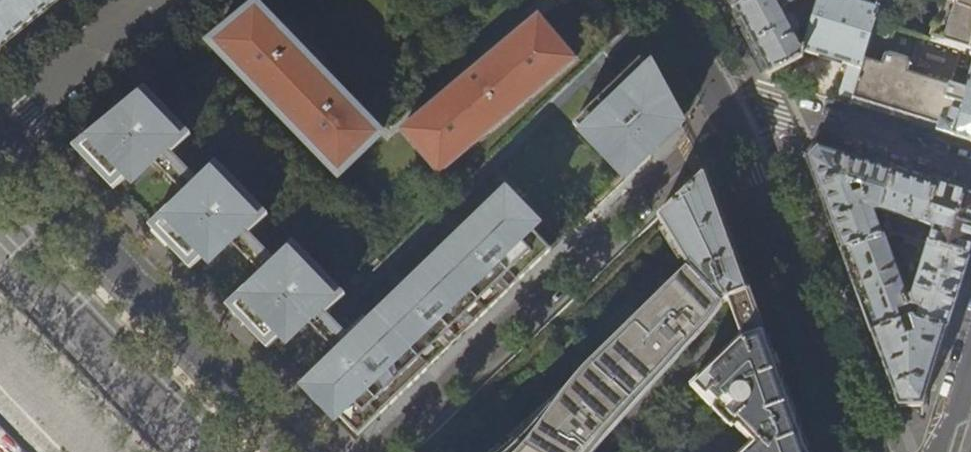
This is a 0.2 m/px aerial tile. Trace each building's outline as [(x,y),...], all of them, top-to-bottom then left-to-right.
[(59,0),(0,0),(0,49),(59,0)] [(734,10),(753,0),(729,0),(734,10)] [(803,52),(808,39),(797,36),(797,34),(799,28),(794,18),(786,15),(782,9),(799,0),(753,0),(734,10),(750,40),(769,74),(802,56),(803,52)] [(861,70),(875,25),(880,9),(851,0),(819,0),(818,3),(817,8),(811,28),(808,39),(803,52),(861,70)] [(931,42),(970,54),(970,0),(943,0),(931,42)] [(340,176),(380,135),(257,7),(212,44),(340,176)] [(805,26),(811,28),(817,8),(811,7),(805,26)] [(539,16),(402,131),(439,175),(576,60),(539,16)] [(931,42),(875,25),(861,70),(851,100),(927,123),(938,127),(938,129),(935,128),(934,131),(970,142),(970,54),(931,42)] [(657,95),(639,62),(572,125),(620,175),(674,125),(657,95)] [(357,428),(545,247),(531,232),(537,225),(506,192),(350,341),(325,314),(341,299),(293,250),(278,265),(253,239),(268,223),(216,168),(200,184),(176,158),(191,142),(147,96),(118,120),(84,148),(83,150),(118,186),(128,176),(134,183),(154,164),(188,199),(158,228),(168,237),(195,266),(205,257),(211,263),(231,244),(265,279),(235,308),(246,319),(269,342),(279,332),(285,339),(304,320),(336,353),(306,382),(302,386),(318,403),(334,419),(341,412),(357,428)] [(817,147),(806,158),(824,206),(842,253),(882,239),(891,235),(890,230),(880,234),(873,213),(879,211),(882,212),(895,171),(817,147)] [(653,222),(657,219),(688,270),(721,304),(727,301),(729,300),(743,338),(763,330),(734,251),(705,170),(652,220),(653,222)] [(916,177),(895,171),(882,212),(887,221),(890,214),(925,225),(937,184),(916,177)] [(937,184),(925,225),(934,228),(930,239),(926,238),(925,243),(969,257),(970,251),(970,195),(960,191),(937,184)] [(959,290),(969,257),(925,243),(897,234),(894,235),(896,241),(921,248),(918,263),(923,264),(913,298),(911,298),(903,300),(906,308),(906,310),(910,319),(911,319),(914,319),(947,330),(959,290)] [(856,290),(872,334),(901,323),(897,312),(906,310),(906,308),(903,300),(911,298),(909,293),(903,296),(882,239),(842,253),(856,290)] [(610,433),(642,398),(698,338),(714,318),(721,304),(688,270),(605,350),(532,423),(510,443),(498,451),(595,451),(610,433)] [(743,451),(807,451),(772,354),(763,330),(743,338),(729,300),(727,301),(740,339),(690,386),(731,428),(734,426),(751,444),(743,451)] [(938,358),(947,330),(914,319),(911,319),(916,333),(906,336),(901,323),(872,334),(883,364),(887,376),(898,403),(898,405),(923,405),(938,358)] [(891,406),(898,403),(887,376),(881,378),(891,406)]
